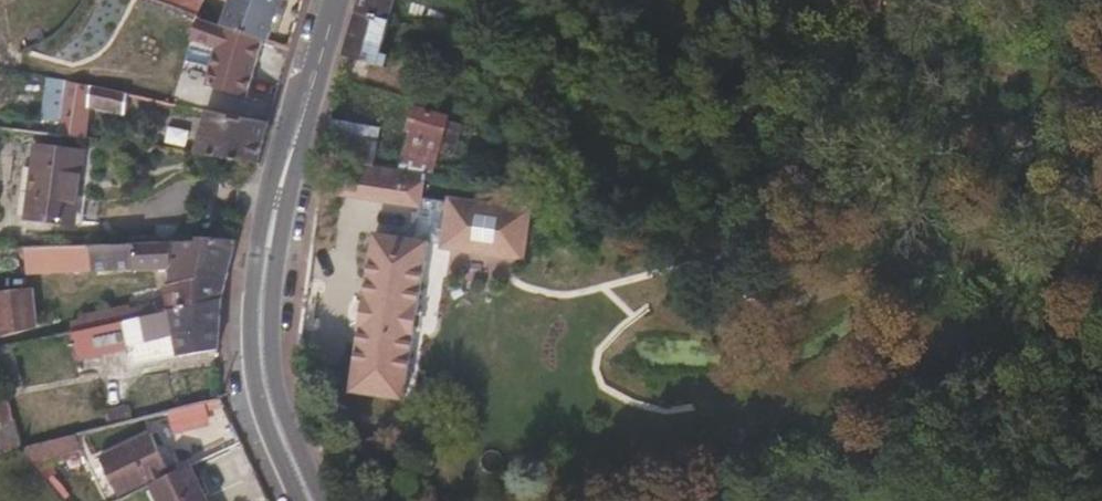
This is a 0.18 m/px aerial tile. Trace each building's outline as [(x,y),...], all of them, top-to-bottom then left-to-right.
[(208,7),(188,0),(171,0),(168,10),(204,23),(208,7)] [(298,0),(248,0),(240,26),(285,41),(298,0)] [(397,0),(360,0),(356,14),(391,21),(397,0)] [(366,74),(368,65),(386,70),(390,56),(382,54),(391,21),(356,14),(338,76),(355,81),(357,71),(366,74)] [(125,119),(129,99),(87,88),(69,86),(58,140),(87,144),(92,114),(125,119)] [(261,162),(271,123),(210,110),(200,154),(261,162)] [(433,174),(450,120),(415,110),(409,132),(412,133),(401,170),(425,174),(433,174)] [(345,123),(342,139),(327,136),(324,158),(345,161),(374,167),(378,146),(370,144),(372,128),(345,123)] [(76,228),(85,156),(38,150),(29,222),(76,228)] [(420,206),(425,174),(401,170),(374,167),(345,161),(340,196),(420,206)] [(524,263),(531,213),(448,202),(441,251),(524,263)] [(407,403),(421,302),(429,245),(398,240),(377,238),(353,395),(407,403)] [(233,260),(237,244),(198,240),(197,245),(177,246),(177,272),(233,260)] [(177,272),(177,246),(135,247),(135,273),(171,272),(177,272)] [(135,273),(135,247),(92,249),(94,273),(135,273)] [(94,273),(92,249),(25,250),(29,278),(94,273)] [(228,276),(233,260),(177,272),(171,272),(171,288),(228,276)] [(223,306),(228,276),(171,288),(165,290),(167,306),(169,315),(223,306)] [(20,294),(0,295),(0,341),(22,337),(21,306),(33,304),(31,293),(20,294)] [(219,354),(223,306),(169,315),(148,319),(85,332),(90,356),(129,347),(135,372),(219,354)] [(169,315),(167,306),(147,311),(148,319),(169,315)] [(85,332),(148,319),(147,311),(145,308),(79,321),(82,333),(85,332)] [(8,398),(0,399),(0,412),(3,424),(0,425),(0,440),(4,457),(24,451),(8,398)] [(172,435),(226,423),(221,398),(166,411),(172,435)] [(151,433),(96,455),(114,499),(169,477),(151,433)] [(72,439),(46,446),(36,448),(40,464),(76,455),(72,439)] [(193,469),(153,488),(159,500),(208,500),(193,469)]
